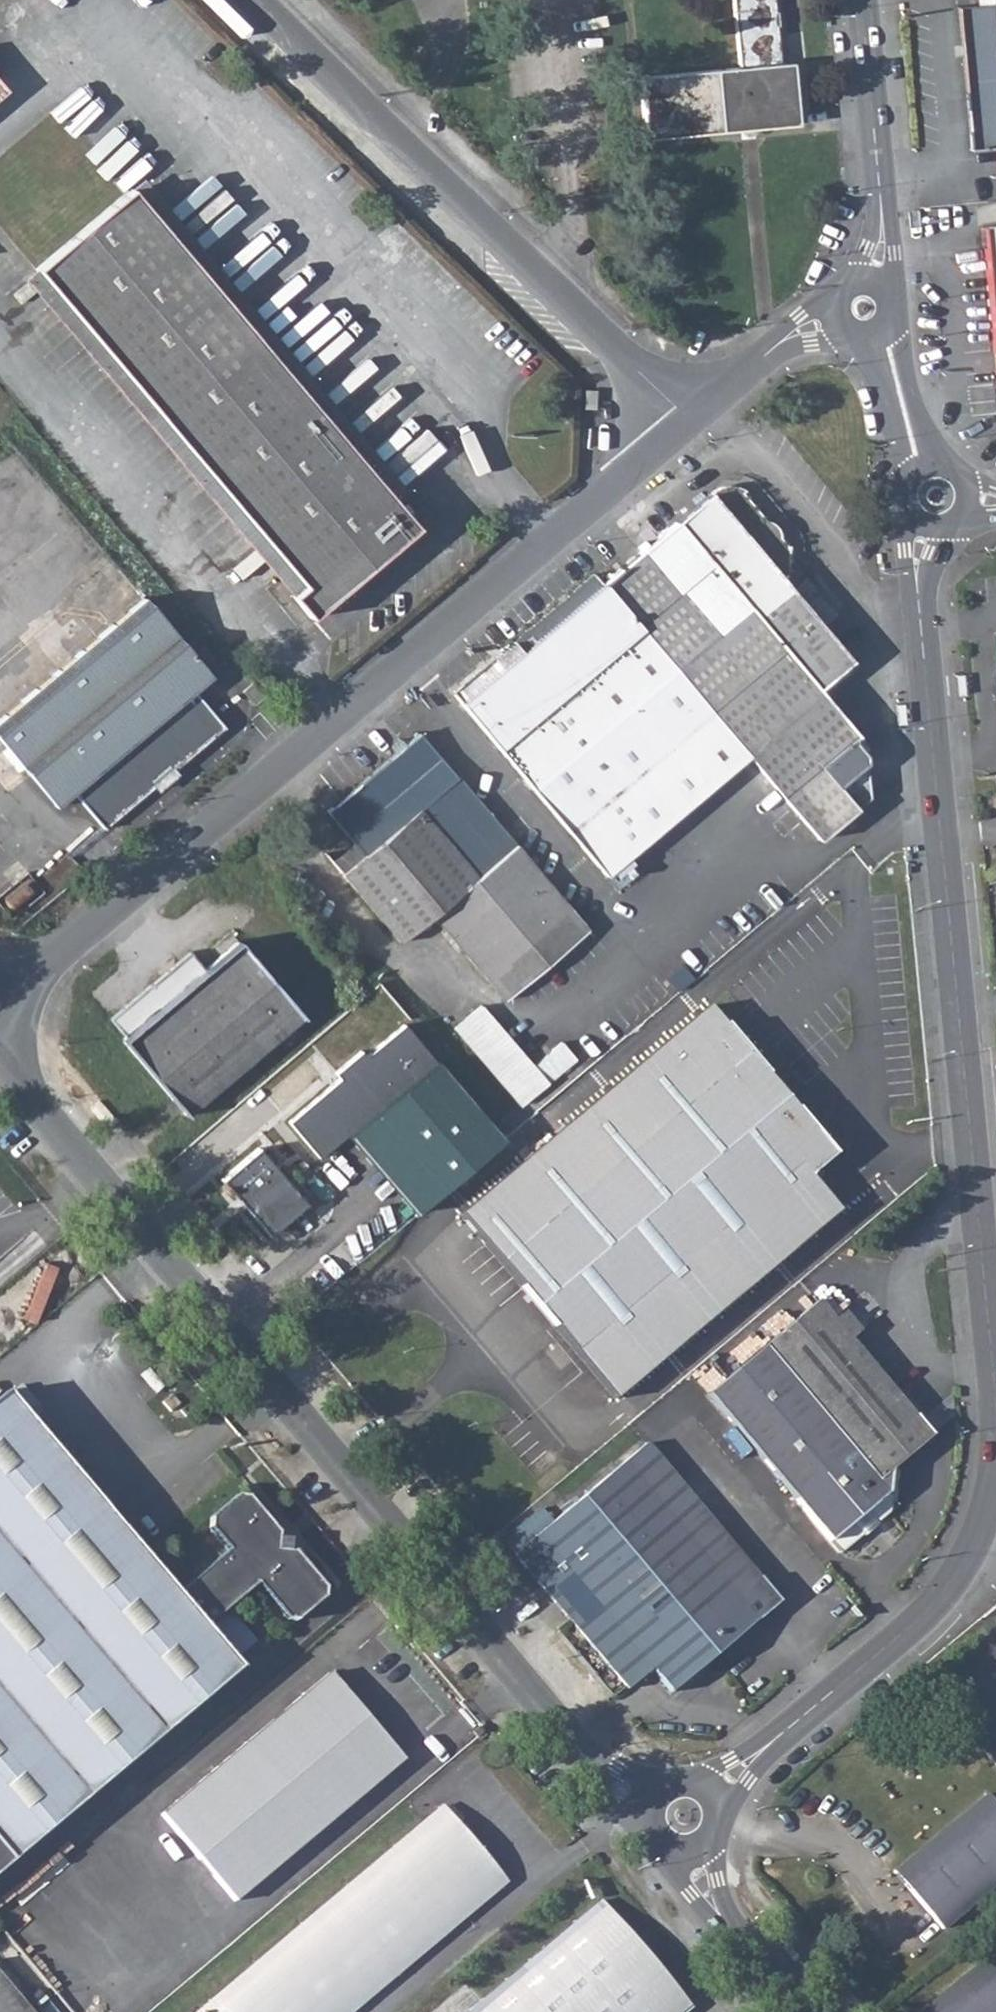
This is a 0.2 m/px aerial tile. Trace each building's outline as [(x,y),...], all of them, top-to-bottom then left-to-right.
[(739,55),(740,66),(722,68),(640,76),(647,138),(741,129),(755,128),(798,124),(792,62),(781,63),(775,0),(734,0),(739,55)] [(994,2),(976,4),(958,5),(971,149),(995,146),(995,0),(993,0),(994,2)] [(721,57),(722,68),(740,66),(739,55),(721,57)] [(741,129),(743,139),(756,138),(755,128),(741,129)] [(131,188),(396,502),(407,492),(142,178),(131,188)] [(131,188),(36,269),(303,585),(291,596),(310,617),(417,527),(409,519),(399,506),(396,502),(131,188)] [(983,227),(995,366),(995,226),(983,227)] [(25,279),(291,596),(303,585),(36,269),(25,279)] [(399,506),(409,519),(424,501),(416,491),(399,506)] [(602,583),(461,702),(606,874),(748,754),(818,839),(856,808),(820,765),(856,734),(818,688),(850,660),(709,493),(602,583)] [(453,692),(461,702),(602,583),(594,573),(453,692)] [(0,719),(0,741),(54,806),(72,790),(104,828),(224,727),(192,689),(210,675),(144,596),(0,719)] [(332,806),(327,811),(347,835),(363,856),(342,874),(401,942),(433,915),(505,999),(587,929),(419,732),(406,743),(407,745),(398,753),(334,808),(332,806)] [(392,746),(398,753),(407,745),(406,743),(402,738),(392,746)] [(325,853),(342,874),(363,856),(347,835),(325,853)] [(190,952),(110,1018),(126,1036),(121,1040),(186,1115),(302,1016),(237,940),(204,969),(190,952)] [(301,1053),(329,1086),(339,1078),(334,1072),(361,1050),(365,1055),(403,1023),(375,991),(301,1053)] [(707,1005),(459,1214),(480,1239),(614,1399),(645,1373),(838,1211),(807,1175),(819,1166),(833,1154),(707,1005)] [(481,1005),(465,1019),(531,1095),(548,1082),(481,1005)] [(454,1027),(521,1104),(531,1095),(465,1019),(454,1027)] [(329,1086),(288,1121),(319,1157),(346,1134),(367,1115),(435,1195),(501,1138),(403,1023),(365,1055),(361,1050),(334,1072),(339,1078),(329,1086)] [(563,1043),(537,1064),(551,1080),(577,1059),(563,1043)] [(346,1134),(413,1214),(435,1195),(367,1115),(346,1134)] [(257,1147),(220,1179),(252,1216),(259,1225),(268,1235),(305,1202),(257,1147)] [(807,1175),(838,1211),(849,1201),(819,1166),(807,1175)] [(447,1224),(469,1249),(480,1239),(459,1214),(447,1224)] [(244,1222),(252,1231),(259,1225),(252,1216),(244,1222)] [(815,1302),(763,1345),(706,1393),(829,1541),(886,1493),(888,1470),(929,1436),(847,1340),(831,1321),(815,1302)] [(831,1321),(847,1340),(859,1331),(842,1311),(831,1321)] [(614,1399),(623,1411),(655,1384),(645,1373),(614,1399)] [(238,1669),(233,1662),(206,1631),(202,1626),(254,1583),(285,1620),(293,1621),(321,1597),(322,1589),(290,1551),(286,1551),(288,1539),(276,1538),(276,1534),(244,1496),(237,1495),(208,1519),(207,1527),(227,1550),(175,1594),(4,1392),(0,1395),(0,1869),(238,1669)] [(179,1403),(171,1394),(162,1402),(170,1411),(179,1403)] [(514,1554),(513,1554),(627,1689),(651,1668),(670,1691),(777,1601),(644,1444),(552,1522),(514,1554)] [(829,1541),(840,1553),(897,1505),(886,1493),(829,1541)] [(502,1540),(514,1554),(552,1522),(540,1508),(502,1540)] [(206,1631),(233,1662),(256,1643),(229,1611),(206,1631)] [(401,1760),(328,1673),(160,1814),(233,1901),(401,1760)] [(894,1871),(941,1928),(995,1882),(995,1806),(986,1794),(894,1871)] [(439,1806),(194,2011),(350,2011),(503,1883),(439,1806)] [(597,1902),(466,2011),(682,2011),(685,2009),(612,1922),(613,1921),(597,1902)] [(789,1942),(783,1947),(795,1963),(802,1958),(789,1942)] [(921,2011),(995,2011),(995,1949),(921,2011)] [(0,1978),(0,2011),(28,2011),(0,1978)]
